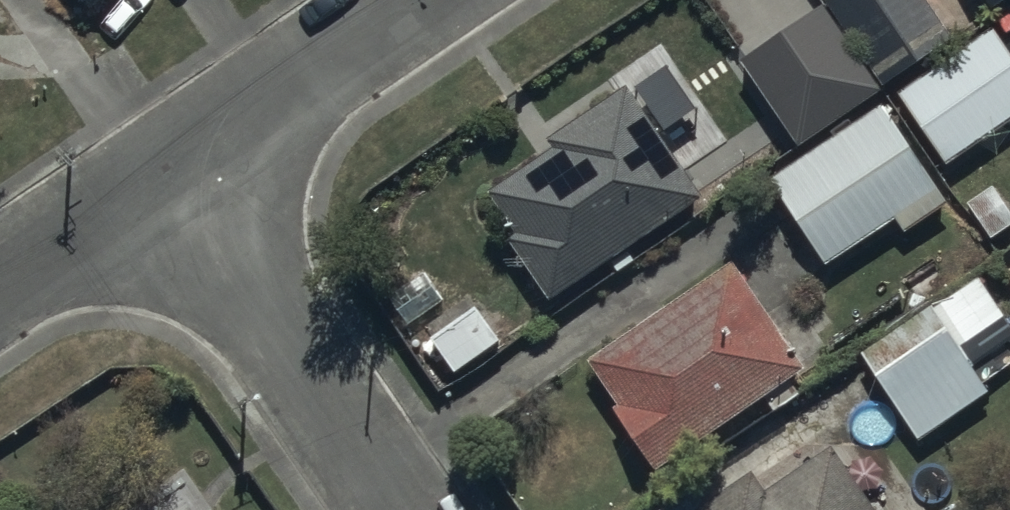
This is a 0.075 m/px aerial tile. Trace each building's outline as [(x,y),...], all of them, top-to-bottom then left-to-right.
[(886,77),(954,28),(934,0),(830,0),(886,77)] [(817,11),(749,57),(798,129),(866,83),(817,11)] [(899,84),(947,158),(1009,116),(1009,37),(999,19),(899,84)] [(630,73),(551,128),(557,136),(493,184),(521,221),(511,229),(552,288),(704,188),(630,73)] [(884,94),(770,172),(829,258),(897,211),(907,226),(952,195),(884,94)] [(737,252),(591,351),(621,395),(616,399),(658,461),(809,358),(737,252)] [(948,318),(878,364),(923,433),(993,388),(948,318)] [(693,503),(698,509),(883,509),(836,438),(767,484),(753,463),(693,503)]
